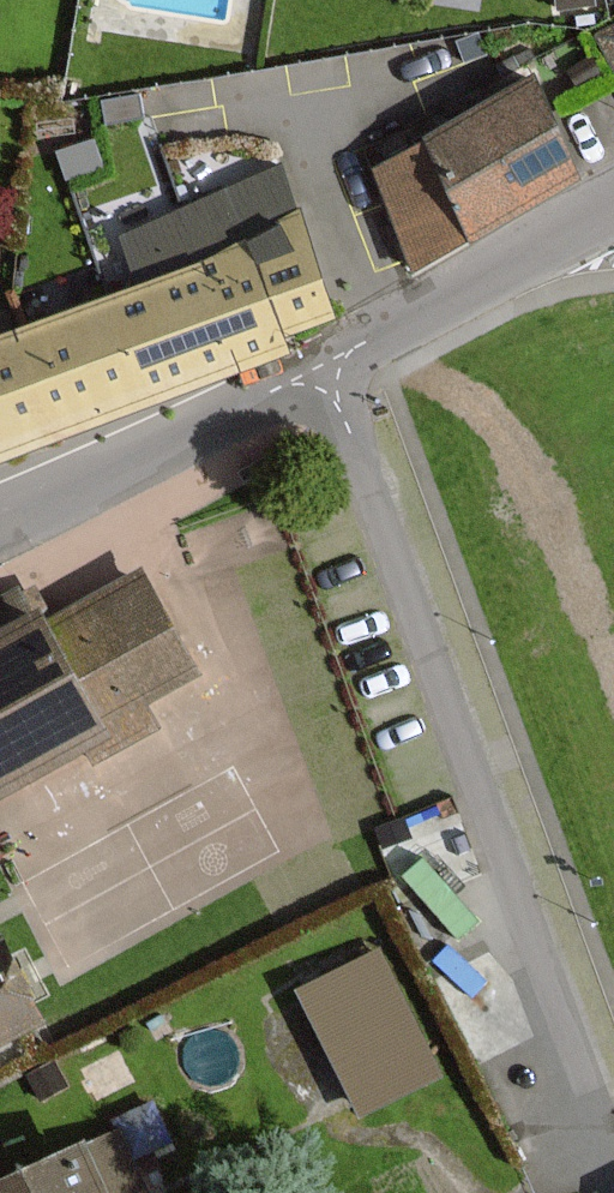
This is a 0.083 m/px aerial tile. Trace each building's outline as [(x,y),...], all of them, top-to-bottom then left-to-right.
[(581,34),(613,93),(613,15),(581,34)] [(558,165),(503,68),(346,156),(401,253),(558,165)] [(281,173),(124,236),(142,287),(246,249),(277,332),(330,317),(281,173)] [(246,249),(142,287),(0,339),(0,453),(283,350),(277,332),(246,249)] [(189,673),(140,574),(46,620),(95,720),(189,673)] [(5,614),(0,617),(0,784),(76,743),(5,614)] [(425,1064),(363,943),(279,986),(341,1106),(425,1064)] [(0,991),(0,1023),(13,1016),(0,991)] [(0,1186),(0,1192),(144,1192),(119,1136),(0,1186)]
